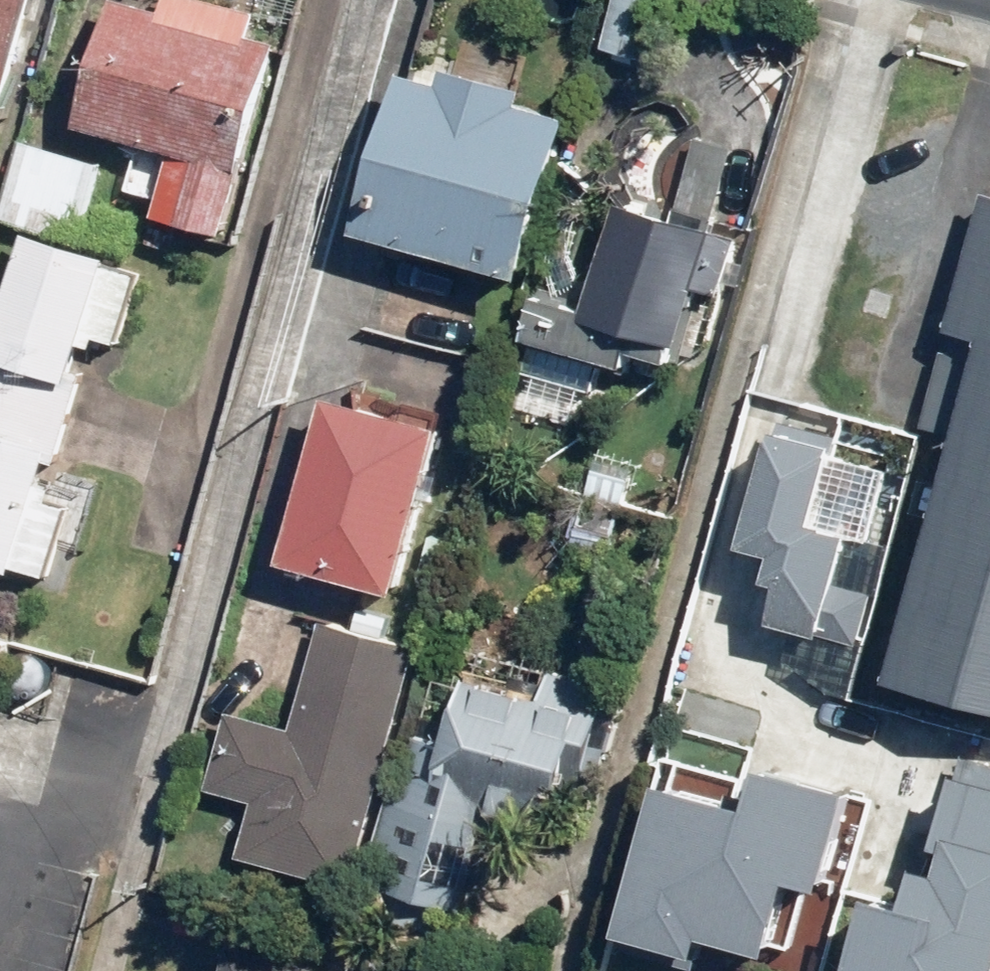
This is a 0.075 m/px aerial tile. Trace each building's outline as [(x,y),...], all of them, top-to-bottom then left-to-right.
[(31,0),(0,0),(0,119),(31,0)] [(279,39),(251,32),(256,15),(200,0),(160,0),(158,7),(134,0),(111,0),(77,123),(170,148),(152,213),(226,233),(279,39)] [(649,0),(607,0),(595,52),(635,61),(649,0)] [(571,116),(522,103),(525,91),(442,70),(439,82),(403,73),(361,234),(530,277),(571,116)] [(709,216),(727,144),(689,135),(672,207),(709,216)] [(94,162),(13,139),(0,184),(0,221),(72,241),(94,162)] [(982,190),(919,424),(955,434),(891,676),(989,702),(989,192),(982,190)] [(723,298),(742,235),(618,199),(587,305),(534,290),(520,337),(629,369),(640,333),(684,346),(700,291),(723,298)] [(102,255),(17,231),(0,293),(0,363),(65,381),(77,342),(89,345),(92,335),(113,340),(133,272),(100,262),(102,255)] [(396,593),(443,427),(327,394),(279,560),(396,593)] [(43,444),(0,431),(0,568),(7,570),(9,563),(41,572),(61,504),(44,499),(48,485),(33,481),(43,444)] [(771,584),(761,625),(856,650),(870,599),(829,588),(842,538),(803,527),(825,447),(767,432),(737,546),(764,553),(757,581),(771,584)] [(344,884),(407,641),(311,616),(282,726),(218,709),(198,787),(243,799),(229,854),(344,884)] [(532,695),(460,676),(443,742),(395,730),(356,879),(456,905),(485,795),(561,815),(570,779),(579,782),(606,679),(540,662),(532,695)] [(735,808),(648,784),(608,935),(687,956),(691,941),(759,959),(779,884),(813,892),(839,793),(745,769),(735,808)] [(945,777),(911,912),(860,899),(842,970),(989,970),(989,967),(989,788),(945,777)] [(220,942),(212,970),(331,970),(220,942)]
